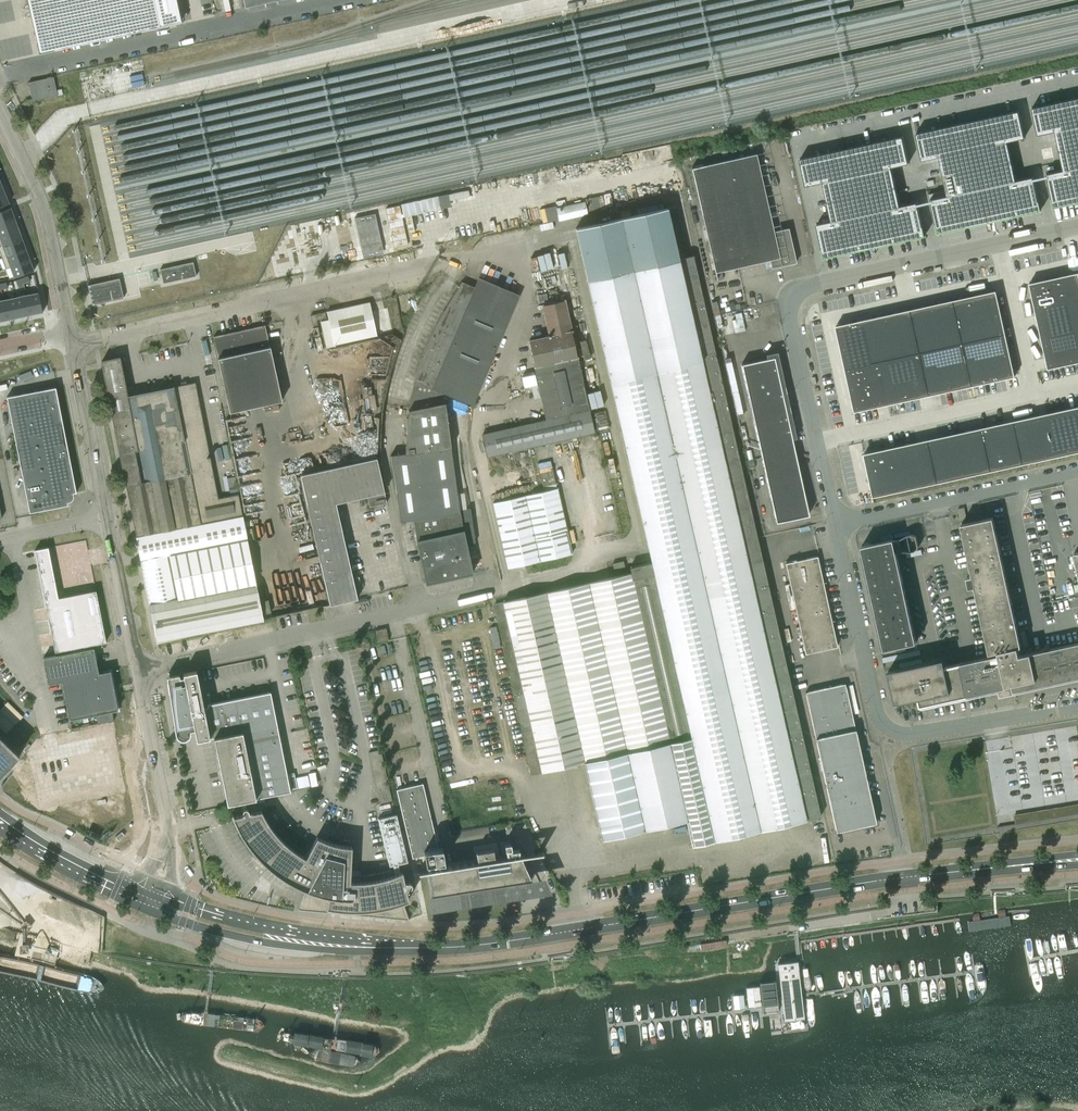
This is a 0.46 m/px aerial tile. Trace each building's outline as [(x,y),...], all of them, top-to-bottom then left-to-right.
[(39,53),(160,26),(154,0),(27,0),(39,53)] [(160,26),(181,22),(176,0),(154,0),(160,26)] [(28,82),(28,83),(32,101),(62,94),(61,90),(57,91),(54,77),(28,82)] [(1031,108),(1037,135),(1054,132),(1063,170),(1046,174),(1053,208),(1077,202),(1077,98),(1031,108)] [(1017,110),(914,133),(920,161),(938,157),(947,196),(929,200),(937,234),(1039,211),(1032,177),(1014,181),(1006,142),(1023,138),(1017,110)] [(903,136),(799,159),(805,186),(822,183),(831,221),(816,224),(821,249),(823,258),(925,236),(917,202),(900,206),(892,167),(909,164),(903,136)] [(756,153),(691,168),(715,272),(769,260),(771,268),(796,262),(788,228),(774,231),(756,153)] [(0,194),(0,207),(9,203),(4,192),(0,194)] [(584,201),(556,208),(559,220),(587,214),(584,201)] [(0,211),(0,223),(14,218),(10,207),(0,211)] [(576,228),(651,562),(666,632),(713,840),(760,830),(806,819),(820,816),(805,752),(760,553),(742,472),(693,255),(679,258),(667,207),(576,228)] [(0,223),(0,235),(18,229),(14,218),(0,223)] [(0,235),(0,238),(3,246),(22,239),(18,229),(0,235)] [(22,239),(3,246),(7,256),(26,249),(22,239)] [(26,249),(7,256),(11,267),(30,260),(26,249)] [(30,260),(11,267),(15,278),(34,271),(30,260)] [(193,262),(160,269),(163,283),(196,276),(194,264),(193,262)] [(1029,284),(1048,369),(1077,362),(1077,273),(1029,284)] [(119,278),(88,285),(92,305),(124,298),(119,278)] [(461,282),(458,286),(445,308),(441,315),(436,325),(430,336),(426,346),(421,357),(418,368),(414,380),(408,408),(448,400),(446,394),(447,393),(472,404),(518,295),(478,278),(474,287),(461,282)] [(996,291),(953,301),(963,343),(1005,334),(996,291)] [(38,292),(26,295),(31,315),(43,312),(38,292)] [(26,295),(15,297),(19,317),(31,315),(26,295)] [(15,297),(3,300),(8,320),(19,317),(15,297)] [(564,300),(543,305),(549,334),(547,335),(528,339),(534,367),(546,420),(482,434),(487,456),(594,432),(574,344),(564,300)] [(953,301),(911,310),(920,352),(963,343),(953,301)] [(369,302),(326,311),(328,320),(320,321),(326,347),(334,345),(333,344),(376,334),(369,302)] [(911,310),(879,317),(888,360),(920,352),(911,310)] [(324,312),(310,315),(312,325),(317,324),(316,319),(325,317),(324,312)] [(879,317),(836,326),(845,369),(888,360),(879,317)] [(265,325),(235,332),(213,337),(218,358),(230,412),(282,400),(270,346),(269,347),(265,325)] [(1005,334),(963,343),(972,386),(1015,376),(1005,334)] [(963,343),(920,352),(929,395),(972,386),(963,343)] [(792,439),(796,438),(777,352),(765,354),(766,358),(741,364),(775,522),(808,515),(792,439)] [(920,352),(888,360),(897,402),(929,395),(920,352)] [(119,356),(102,361),(101,361),(115,429),(126,486),(136,536),(243,515),(238,494),(218,498),(208,449),(195,381),(174,386),(127,395),(119,356)] [(888,360),(845,369),(855,412),(897,402),(888,360)] [(735,362),(727,363),(729,391),(737,391),(735,362)] [(73,493),(76,492),(56,387),(7,397),(30,513),(68,505),(67,502),(69,502),(70,502),(71,501),(72,500),(73,499),(73,498),(73,497),(74,497),(74,496),(73,495),(73,494),(73,493)] [(417,540),(426,583),(473,573),(466,543),(475,542),(470,508),(459,509),(458,496),(467,495),(467,491),(457,492),(451,447),(445,403),(408,410),(405,453),(391,455),(398,501),(401,521),(414,519),(417,540)] [(1013,421),(1023,464),(1077,451),(1077,407),(1013,421)] [(1013,421),(981,428),(991,471),(1023,464),(1013,421)] [(981,428),(928,440),(937,483),(991,471),(981,428)] [(928,440),(864,454),(874,497),(937,483),(928,440)] [(335,503),(367,496),(384,492),(376,457),(300,475),(330,604),(357,598),(335,503)] [(508,568),(572,553),(569,543),(557,488),(493,502),(508,568)] [(384,492),(367,496),(369,506),(386,502),(384,492)] [(247,539),(243,515),(136,536),(149,604),(256,583),(247,539)] [(990,657),(943,667),(941,659),(888,671),(895,704),(918,698),(920,706),(1006,687),(1006,686),(1012,684),(1013,691),(1077,677),(1077,643),(1024,654),(1019,655),(1017,647),(1021,646),(993,517),(961,525),(972,574),(972,576),(967,577),(969,586),(969,587),(970,587),(971,587),(974,587),(975,590),(989,654),(990,657)] [(898,561),(896,552),(902,551),(910,552),(915,551),(918,547),(916,536),(911,534),(907,535),(899,539),(894,540),(893,539),(861,546),(884,650),(916,642),(898,561)] [(51,633),(53,644),(55,652),(106,642),(96,591),(58,598),(55,583),(59,582),(58,576),(54,577),(49,547),(35,550),(51,633)] [(817,556),(785,563),(805,653),(837,646),(817,556)] [(691,845),(713,840),(666,632),(651,562),(629,567),(630,572),(588,582),(546,592),(506,600),(494,603),(498,617),(496,617),(509,673),(531,774),(584,762),(601,839),(685,820),(691,845)] [(157,643),(213,631),(213,629),(263,619),(256,583),(149,604),(157,643)] [(386,628),(375,630),(377,642),(389,640),(386,628)] [(95,714),(97,724),(114,720),(112,711),(117,710),(110,671),(98,673),(93,648),(43,658),(48,684),(62,681),(69,719),(95,714)] [(255,669),(265,668),(263,659),(253,660),(255,669)] [(244,742),(279,735),(278,733),(278,732),(270,692),(207,704),(207,706),(203,707),(196,670),(195,671),(183,673),(183,676),(180,677),(179,674),(166,676),(175,734),(175,735),(177,737),(178,738),(179,739),(181,739),(182,740),(184,740),(185,739),(187,739),(188,738),(189,736),(190,735),(190,734),(190,733),(190,732),(190,731),(190,730),(194,729),(196,740),(213,737),(242,732),(244,742)] [(845,683),(805,692),(835,831),(875,822),(845,683)] [(7,701),(0,708),(0,728),(6,734),(23,716),(19,713),(7,701)] [(213,737),(227,804),(290,791),(279,735),(244,742),(242,732),(213,737)] [(19,756),(0,737),(0,776),(19,756)] [(418,872),(428,870),(434,903),(499,892),(497,885),(531,879),(521,856),(520,856),(518,849),(519,849),(511,850),(510,848),(511,848),(510,842),(504,843),(505,849),(507,857),(494,859),(493,848),(476,851),(477,861),(449,866),(440,867),(439,862),(444,861),(442,847),(438,848),(423,783),(396,789),(412,858),(424,855),(426,864),(427,864),(428,869),(418,871),(418,872)] [(402,871),(399,872),(398,869),(409,866),(397,816),(380,820),(391,869),(382,872),(371,874),(360,875),(350,875),(351,846),(348,846),(342,845),(337,844),(331,842),(325,840),(322,839),(319,838),(316,836),(305,857),(299,853),(295,850),(288,845),(284,841),(278,835),(272,828),(268,823),(264,815),(261,810),(249,812),(248,809),(247,808),(246,807),(245,807),(244,807),(243,808),(242,809),(242,810),(242,811),(243,814),(233,816),(232,813),(231,813),(234,820),(238,828),(242,836),(247,844),(252,850),(258,857),(263,862),(269,867),(277,873),(284,878),(289,881),(297,885),(302,888),(306,889),(298,909),(409,920),(403,902),(408,900),(406,888),(409,887),(410,887),(410,886),(411,886),(411,885),(411,884),(411,883),(410,882),(410,881),(409,881),(408,881),(405,882),(402,871)] [(1049,911),(1050,916),(1077,912),(1077,905),(1049,911)] [(992,918),(985,919),(968,922),(970,932),(1010,925),(1009,916),(992,918)] [(703,947),(729,943),(728,937),(702,942),(703,947)] [(797,962),(778,964),(784,1021),(804,1019),(797,962)] [(207,1024),(219,1027),(256,1034),(263,1034),(269,1029),(268,1027),(265,1024),(259,1022),(192,1009),(189,1009),(187,1011),(186,1013),(186,1015),(186,1018),(187,1020),(207,1024)] [(379,1051),(375,1044),(290,1032),(283,1033),(280,1033),(279,1036),(281,1041),(284,1044),(372,1056),(379,1051)] [(309,1051),(308,1054),(310,1055),(313,1059),(316,1060),(352,1066),(359,1063),(355,1056),(316,1049),(309,1051)]
